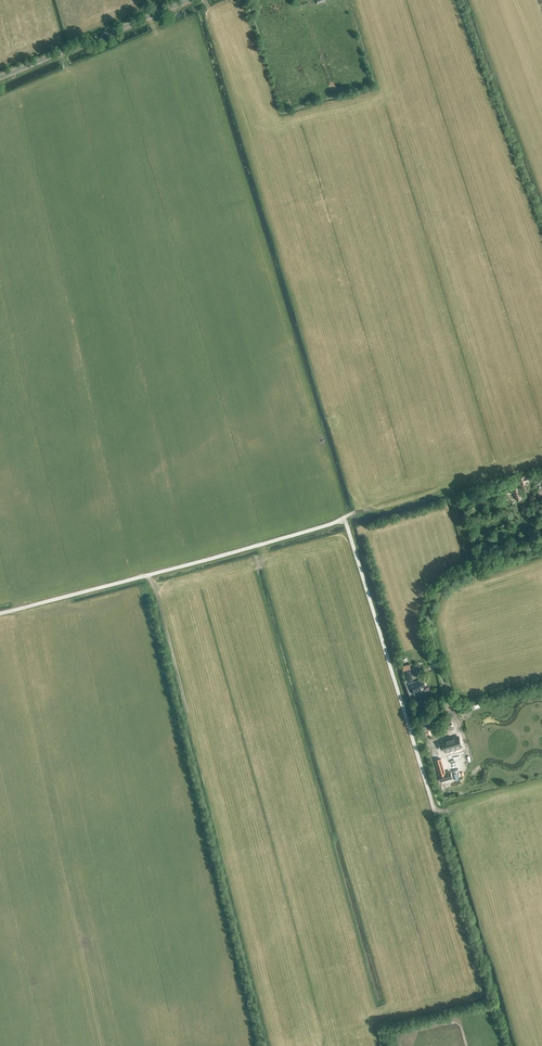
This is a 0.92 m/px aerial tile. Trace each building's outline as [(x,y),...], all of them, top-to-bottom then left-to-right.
[(524,479),(523,477),(519,478),(521,485),(526,484),(526,483),(529,482),(528,478),(524,479)] [(517,500),(522,499),(520,494),(521,493),(519,485),(512,487),(515,499),(517,499),(517,500)] [(407,682),(410,681),(413,680),(413,679),(411,671),(404,673),(407,682)] [(411,683),(409,684),(412,694),(421,691),(420,688),(426,686),(424,681),(419,683),(418,681),(416,682),(414,678),(413,679),(413,680),(410,681),(411,683)] [(421,720),(423,726),(431,723),(429,717),(421,720)] [(442,743),(438,744),(440,751),(444,749),(445,752),(461,746),(458,737),(442,742),(442,743)] [(441,759),(435,761),(441,775),(440,776),(442,782),(453,778),(451,771),(446,773),(441,759)]
